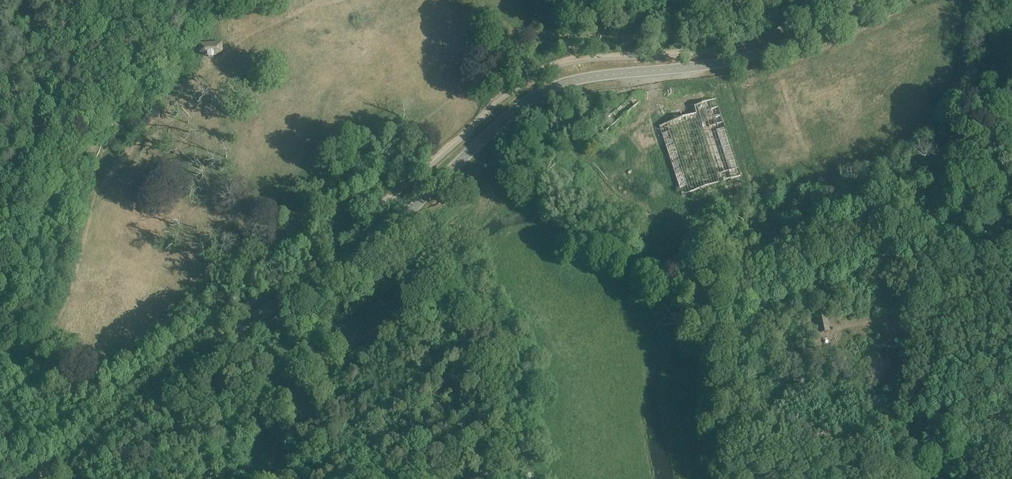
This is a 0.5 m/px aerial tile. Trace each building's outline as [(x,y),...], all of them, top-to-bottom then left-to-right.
[(555,4),(559,10),(565,7),(562,1),(555,4)] [(222,42),(199,43),(199,52),(207,57),(215,56),(223,51),(222,42)] [(709,102),(694,106),(697,114),(660,126),(682,195),(741,175),(718,107),(711,109),(709,102)] [(829,327),(827,320),(826,315),(816,317),(819,329),(829,327)]
